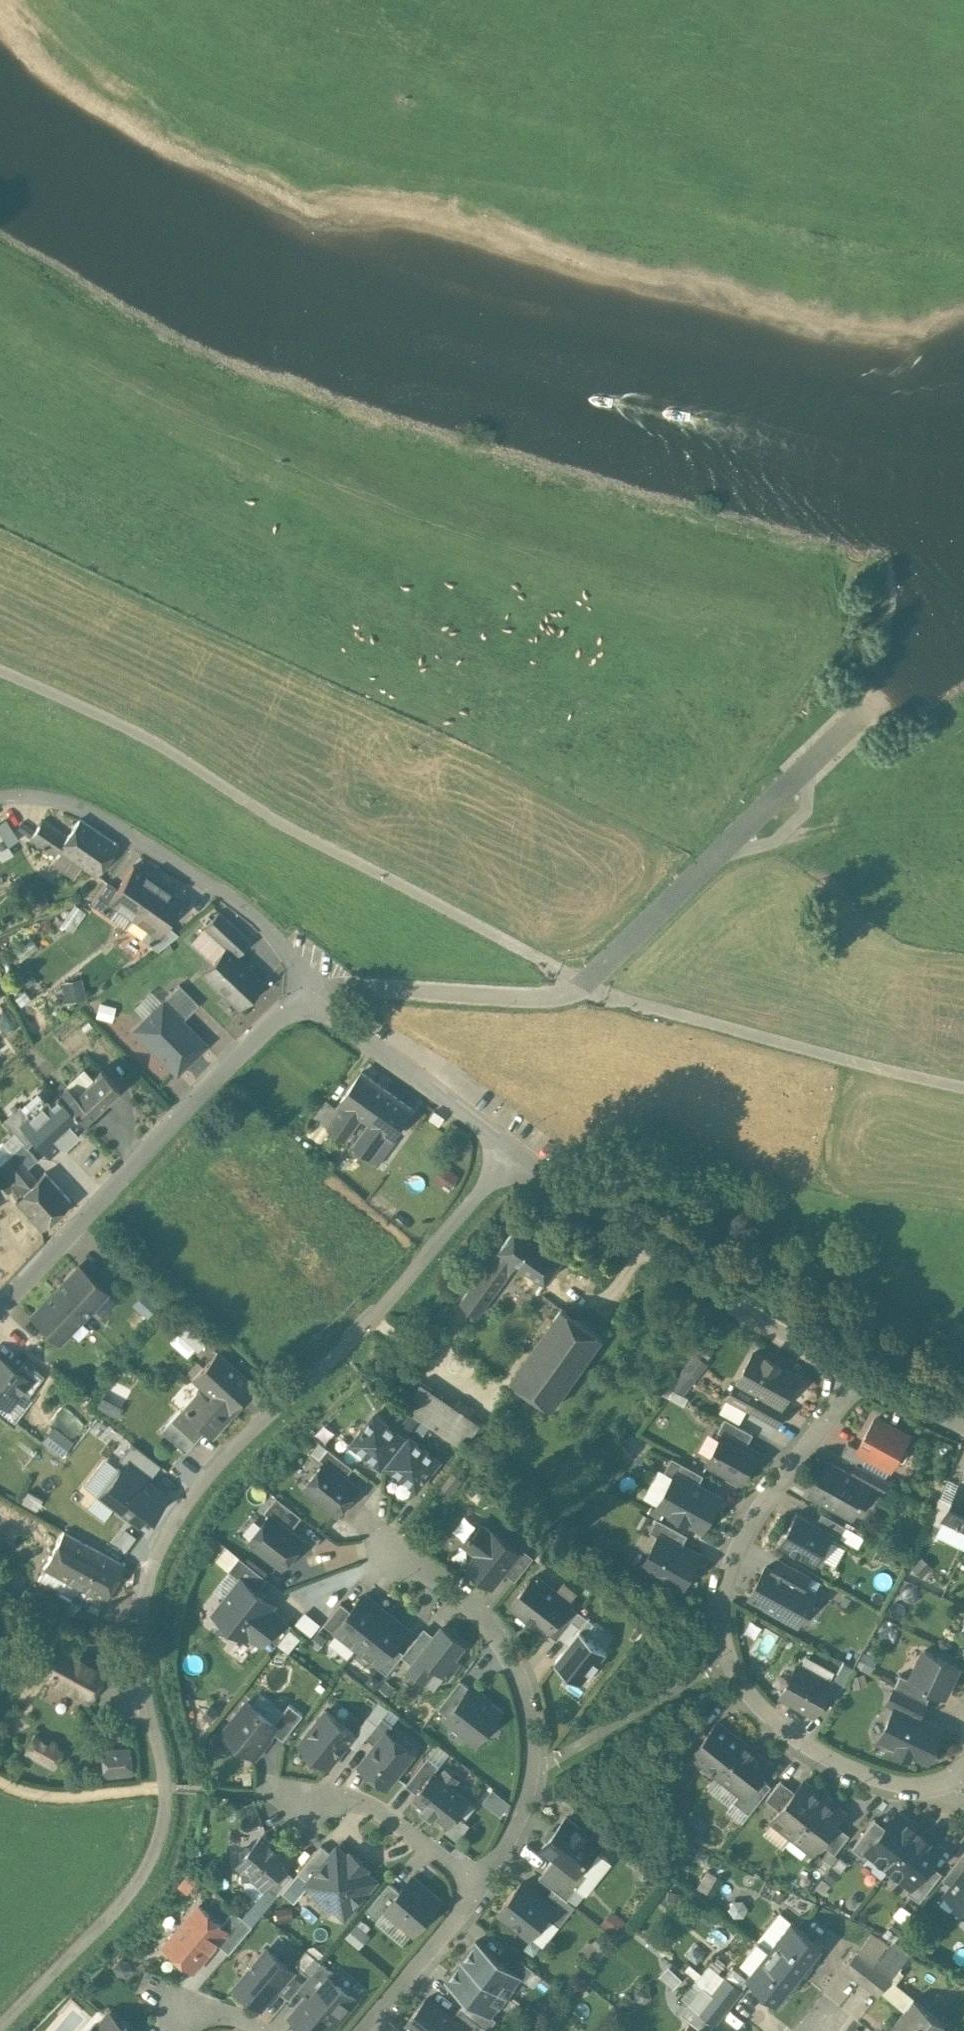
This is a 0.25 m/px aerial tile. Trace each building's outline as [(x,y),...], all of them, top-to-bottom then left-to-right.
[(68,837),(44,821),(37,831),(32,839),(55,855),(58,849),(96,875),(118,844),(80,818),(68,837)] [(37,831),(24,823),(19,831),(32,839),(37,831)] [(117,887),(109,898),(119,905),(134,915),(158,881),(133,864),(117,887)] [(107,881),(91,902),(111,916),(119,905),(109,898),(117,887),(107,881)] [(182,899),(158,881),(134,915),(149,926),(158,932),(165,923),(182,899)] [(250,940),(219,911),(205,926),(226,946),(226,945),(236,955),(250,940)] [(178,932),(165,923),(158,932),(149,926),(141,936),(157,948),(178,932)] [(236,955),(226,945),(226,946),(201,972),(239,1008),(264,981),(236,955)] [(64,999),(84,997),(82,977),(61,979),(64,999)] [(179,983),(161,1001),(162,1002),(163,1001),(182,1020),(199,1003),(179,983)] [(182,1020),(163,1001),(162,1002),(134,1029),(176,1072),(205,1044),(182,1020)] [(101,1067),(75,1092),(64,1080),(55,1088),(62,1097),(63,1096),(83,1118),(83,1119),(118,1086),(101,1067)] [(387,1089),(362,1071),(341,1101),(345,1103),(341,1109),(329,1126),(346,1138),(362,1116),(366,1119),(387,1089)] [(412,1108),(387,1089),(366,1119),(370,1122),(354,1144),(371,1156),(387,1134),(391,1137),(412,1108)] [(62,1097),(44,1114),(37,1106),(18,1123),(45,1152),(54,1144),(83,1118),(63,1096),(62,1097)] [(327,1100),(315,1117),(329,1126),(341,1109),(327,1100)] [(26,1169),(27,1168),(13,1152),(12,1152),(3,1142),(0,1145),(0,1170),(10,1184),(15,1198),(40,1227),(70,1200),(44,1172),(36,1180),(26,1169)] [(38,1158),(23,1142),(13,1152),(27,1168),(38,1158)] [(433,1177),(452,1186),(460,1171),(441,1162),(433,1177)] [(561,1257),(516,1224),(501,1246),(546,1279),(561,1257)] [(501,1246),(461,1300),(478,1313),(508,1272),(536,1292),(546,1279),(501,1246)] [(106,1292),(78,1266),(55,1291),(82,1317),(106,1292)] [(55,1291),(32,1315),(59,1341),(82,1317),(55,1291)] [(163,1307),(146,1291),(137,1299),(155,1316),(163,1307)] [(562,1306),(511,1378),(552,1407),(603,1335),(562,1306)] [(682,1395),(709,1361),(692,1348),(665,1381),(682,1395)] [(206,1398),(196,1389),(180,1407),(183,1409),(182,1410),(204,1430),(210,1435),(239,1402),(236,1400),(251,1382),(215,1349),(190,1377),(209,1395),(206,1398)] [(765,1356),(755,1351),(728,1398),(748,1409),(758,1391),(778,1402),(778,1401),(784,1390),(790,1389),(798,1375),(780,1365),(781,1363),(766,1355),(765,1356)] [(0,1357),(0,1400),(7,1406),(20,1389),(28,1379),(17,1371),(0,1357)] [(44,1375),(25,1360),(17,1371),(28,1379),(20,1389),(28,1395),(44,1375)] [(481,1423),(422,1381),(405,1405),(464,1447),(481,1423)] [(778,1402),(758,1391),(748,1409),(778,1425),(788,1406),(778,1401),(778,1402)] [(183,1409),(180,1407),(169,1420),(193,1441),(204,1430),(182,1410),(183,1409)] [(375,1413),(353,1441),(381,1464),(386,1458),(401,1438),(404,1435),(375,1413)] [(753,1432),(725,1417),(718,1430),(724,1433),(724,1432),(747,1444),(753,1432)] [(858,1447),(858,1448),(868,1454),(891,1467),(897,1458),(898,1458),(903,1457),(906,1451),(905,1446),(904,1445),(909,1436),(875,1417),(858,1447)] [(193,1441),(169,1420),(160,1430),(184,1452),(193,1441)] [(53,1424),(42,1439),(62,1453),(73,1438),(53,1424)] [(747,1444),(724,1432),(724,1433),(708,1462),(741,1480),(758,1450),(747,1444)] [(411,1436),(406,1442),(401,1438),(386,1458),(390,1462),(388,1464),(417,1487),(439,1458),(411,1436)] [(858,1447),(848,1441),(841,1453),(857,1462),(862,1465),(868,1454),(858,1448),(858,1447)] [(160,1464),(132,1443),(119,1460),(125,1464),(121,1470),(117,1468),(98,1493),(138,1522),(147,1509),(153,1513),(166,1495),(147,1481),(160,1464)] [(353,1466),(328,1446),(320,1456),(325,1460),(326,1459),(346,1475),(353,1466)] [(681,1460),(672,1456),(665,1470),(674,1475),(676,1472),(698,1484),(704,1473),(681,1460)] [(704,1470),(682,1457),(681,1460),(703,1473),(704,1470)] [(346,1475),(326,1459),(325,1460),(305,1485),(338,1511),(358,1485),(346,1475)] [(851,1472),(827,1459),(810,1491),(853,1514),(861,1500),(862,1501),(864,1498),(862,1497),(870,1484),(870,1483),(851,1472)] [(862,1465),(857,1462),(851,1472),(870,1483),(870,1484),(883,1491),(889,1479),(862,1465)] [(698,1484),(676,1472),(674,1475),(659,1503),(703,1527),(720,1496),(698,1484)] [(961,1482),(952,1501),(945,1516),(958,1522),(957,1524),(959,1525),(960,1523),(963,1525),(963,1483),(961,1482)] [(302,1515),(277,1495),(273,1499),(270,1496),(263,1504),(267,1507),(265,1510),(270,1514),(270,1513),(291,1529),(302,1515)] [(940,1495),(930,1519),(941,1524),(945,1516),(952,1501),(940,1495)] [(817,1521),(797,1511),(780,1542),(817,1563),(832,1535),(834,1531),(817,1521)] [(847,1525),(822,1511),(817,1521),(834,1531),(832,1535),(839,1539),(847,1525)] [(291,1529),(270,1513),(270,1514),(250,1539),(283,1565),(304,1539),(291,1529)] [(688,1533),(657,1516),(650,1529),(659,1534),(660,1534),(681,1545),(688,1533)] [(492,1534),(478,1523),(464,1540),(479,1551),(468,1565),(492,1584),(503,1569),(518,1550),(517,1550),(494,1531),(492,1534)] [(120,1562),(63,1531),(43,1567),(101,1597),(120,1562)] [(681,1545),(660,1534),(659,1534),(643,1563),(683,1585),(699,1556),(681,1545)] [(518,1550),(503,1569),(515,1579),(534,1556),(521,1545),(517,1550),(518,1550)] [(268,1577),(240,1555),(229,1568),(242,1578),(242,1577),(258,1589),(268,1577)] [(811,1573),(779,1556),(773,1568),(804,1585),(811,1573)] [(773,1568),(766,1565),(750,1594),(799,1621),(815,1592),(804,1585),(773,1568)] [(570,1602),(535,1574),(511,1604),(547,1632),(548,1631),(570,1603),(570,1602)] [(242,1578),(215,1612),(246,1637),(250,1632),(263,1642),(282,1617),(270,1607),(274,1602),(258,1589),(242,1577),(242,1578)] [(100,1605),(75,1593),(68,1607),(93,1620),(100,1605)] [(351,1609),(336,1628),(337,1628),(358,1645),(386,1610),(364,1593),(351,1609)] [(341,1601),(324,1622),(335,1631),(337,1628),(336,1628),(351,1609),(341,1601)] [(570,1603),(548,1631),(557,1639),(561,1634),(572,1620),(579,1610),(570,1603)] [(294,1620),(311,1632),(320,1620),(304,1608),(294,1620)] [(386,1610),(358,1645),(379,1662),(380,1662),(395,1644),(407,1627),(386,1610)] [(594,1622),(579,1610),(572,1620),(582,1627),(580,1629),(585,1633),(594,1622)] [(572,1620),(561,1634),(570,1642),(580,1629),(582,1627),(572,1620)] [(321,1643),(331,1629),(321,1622),(311,1635),(321,1643)] [(288,1648),(298,1633),(287,1626),(278,1641),(288,1648)] [(413,1663),(409,1668),(424,1680),(435,1666),(448,1676),(460,1661),(454,1656),(464,1644),(442,1626),(435,1635),(422,1651),(413,1663)] [(435,1635),(424,1626),(411,1643),(422,1651),(435,1635)] [(585,1633),(580,1629),(570,1642),(554,1661),(581,1683),(607,1650),(585,1633)] [(106,1669),(46,1636),(28,1668),(88,1701),(106,1669)] [(422,1651),(411,1643),(404,1651),(402,1654),(413,1663),(422,1651)] [(395,1644),(380,1662),(379,1662),(377,1664),(388,1672),(402,1654),(404,1651),(395,1644)] [(959,1665),(925,1648),(911,1677),(910,1678),(932,1689),(945,1695),(959,1665)] [(832,1682),(798,1663),(781,1694),(815,1713),(832,1682)] [(932,1689),(910,1678),(911,1677),(900,1672),(894,1685),(896,1685),(927,1700),(932,1689)] [(927,1700),(896,1685),(888,1702),(896,1706),(896,1705),(919,1716),(927,1700)] [(501,1710),(471,1686),(446,1717),(477,1741),(501,1710)] [(248,1700),(223,1731),(254,1755),(273,1730),(278,1724),(275,1722),(248,1700)] [(290,1703),(275,1722),(278,1724),(273,1730),(284,1738),(303,1713),(290,1703)] [(919,1716),(896,1705),(896,1706),(881,1736),(898,1744),(896,1748),(910,1755),(912,1751),(929,1759),(937,1743),(935,1739),(940,1726),(919,1716)] [(327,1709),(300,1744),(328,1766),(355,1731),(327,1709)] [(368,1716),(360,1725),(370,1732),(377,1723),(368,1716)] [(370,1732),(367,1736),(376,1744),(387,1730),(387,1731),(393,1724),(383,1716),(377,1723),(370,1732)] [(744,1742),(717,1721),(708,1733),(693,1752),(693,1753),(719,1773),(744,1742)] [(698,1726),(676,1754),(686,1762),(693,1753),(693,1752),(708,1733),(698,1726)] [(29,1730),(20,1750),(53,1765),(62,1745),(29,1730)] [(387,1731),(387,1730),(376,1744),(360,1764),(387,1785),(414,1752),(387,1731)] [(770,1763),(744,1742),(719,1773),(741,1790),(746,1794),(761,1775),(770,1763)] [(129,1748),(101,1750),(103,1774),(131,1772),(129,1748)] [(428,1755),(406,1783),(416,1791),(434,1769),(435,1770),(440,1764),(428,1755)] [(457,1778),(445,1768),(440,1775),(435,1770),(434,1769),(416,1791),(413,1796),(450,1824),(458,1813),(465,1818),(477,1803),(452,1784),(457,1778)] [(761,1775),(746,1794),(741,1790),(734,1800),(749,1812),(772,1784),(761,1775)] [(781,1779),(766,1798),(780,1809),(795,1790),(781,1779)] [(780,1809),(773,1819),(793,1834),(824,1795),(804,1779),(795,1790),(780,1809)] [(824,1795),(793,1834),(813,1850),(821,1841),(836,1822),(844,1811),(824,1795)] [(886,1826),(868,1849),(869,1850),(890,1866),(920,1829),(898,1811),(886,1826)] [(601,1843),(567,1816),(542,1847),(555,1856),(547,1866),(568,1882),(567,1883),(575,1890),(587,1873),(578,1866),(584,1858),(587,1861),(601,1843)] [(875,1818),(853,1846),(864,1855),(869,1850),(868,1849),(886,1826),(875,1818)] [(836,1822),(821,1841),(835,1852),(850,1833),(836,1822)] [(920,1829),(890,1866),(911,1883),(912,1884),(930,1861),(942,1846),(920,1829)] [(263,1834),(252,1847),(242,1848),(245,1876),(254,1875),(267,1886),(284,1866),(291,1858),(263,1834)] [(322,1843),(298,1871),(309,1880),(332,1852),(322,1843)] [(309,1880),(307,1882),(318,1891),(319,1898),(328,1906),(335,1905),(345,1914),(376,1878),(365,1869),(368,1866),(351,1852),(348,1855),(338,1846),(332,1852),(309,1880)] [(943,1877),(952,1885),(963,1870),(963,1850),(943,1877)] [(930,1861),(912,1884),(911,1883),(907,1889),(920,1899),(942,1871),(930,1861)] [(267,1886),(266,1888),(275,1895),(293,1874),(284,1866),(267,1886)] [(568,1882),(547,1866),(539,1876),(554,1887),(568,1898),(575,1890),(567,1883),(568,1882)] [(952,1885),(952,1886),(949,1889),(956,1895),(963,1902),(963,1870),(952,1885)] [(400,1891),(386,1907),(387,1908),(413,1930),(440,1899),(413,1875),(400,1891)] [(390,1881),(366,1909),(377,1918),(387,1908),(386,1907),(400,1891),(390,1881)] [(523,1881),(500,1910),(531,1935),(547,1915),(554,1906),(545,1898),(523,1881)] [(568,1898),(554,1887),(545,1898),(554,1906),(547,1915),(559,1925),(576,1905),(568,1898)] [(199,1904),(165,1944),(194,1969),(218,1941),(228,1929),(222,1924),(199,1904)] [(253,1924),(235,1909),(222,1924),(228,1929),(218,1941),(230,1951),(253,1924)] [(347,1933),(361,1945),(374,1929),(361,1918),(347,1933)] [(791,1920),(769,1949),(800,1973),(823,1945),(791,1920)] [(874,1964),(894,1940),(873,1930),(857,1950),(874,1964)] [(498,1957),(477,1940),(462,1960),(508,1997),(516,1986),(513,1984),(520,1975),(521,1974),(498,1957)] [(894,1940),(874,1964),(892,1978),(899,1983),(906,1975),(901,1970),(916,1951),(894,1940)] [(268,1947),(236,1984),(262,2006),(278,1988),(293,1969),(268,1947)] [(534,1969),(506,1947),(498,1957),(521,1974),(520,1975),(526,1980),(534,1969)] [(307,1948),(300,1956),(297,1956),(298,1963),(293,1969),(278,1988),(290,1998),(298,1988),(321,1961),(322,1961),(307,1948)] [(800,1973),(769,1949),(747,1977),(778,2002),(800,1973)] [(874,1964),(857,1950),(844,1967),(861,1981),(874,1964)] [(508,1997),(462,1960),(446,1980),(468,1997),(490,2014),(491,2014),(497,2005),(500,2007),(508,1997)] [(321,1961),(298,1988),(308,1996),(309,1995),(311,1997),(329,1976),(334,1971),(322,1961),(321,1961)] [(726,1975),(710,1962),(696,1980),(703,1985),(712,1993),(726,1975)] [(874,1964),(861,1981),(878,1995),(892,1978),(874,1964)] [(743,1989),(726,1975),(712,1993),(729,2006),(743,1989)] [(311,1997),(309,1995),(308,1996),(300,2005),(292,2015),(305,2027),(310,2030),(321,2030),(335,2014),(340,2018),(357,1999),(341,1985),(340,1986),(329,1976),(311,1997)] [(703,1985),(689,2003),(698,2010),(712,1993),(703,1985)] [(712,1993),(698,2010),(716,2024),(729,2006),(712,1993)] [(428,1997),(408,2022),(420,2030),(455,2030),(456,2029),(461,2023),(453,2016),(428,1997)] [(490,2014),(468,1997),(460,2007),(482,2025),(488,2029),(497,2018),(491,2014),(490,2014)] [(914,1998),(891,2026),(898,2030),(938,2030),(945,2022),(914,1998)] [(689,2003),(682,2012),(700,2026),(706,2030),(710,2030),(716,2024),(698,2010),(689,2003)] [(460,2007),(453,2016),(461,2023),(456,2029),(458,2030),(478,2030),(482,2025),(460,2007)] [(99,2025),(96,2022),(88,2030),(133,2030),(126,2025),(123,2029),(107,2015),(99,2025)]
